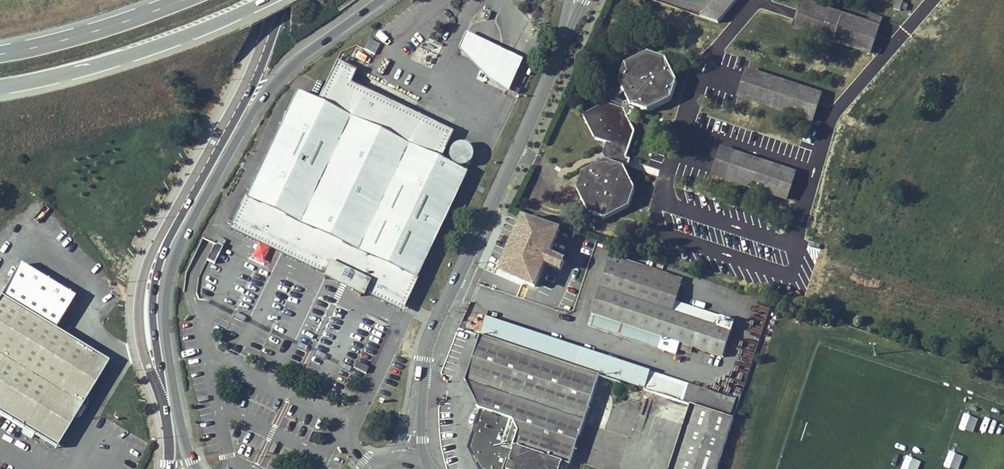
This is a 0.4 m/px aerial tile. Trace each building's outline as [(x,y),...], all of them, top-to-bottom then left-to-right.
[(717,21),(734,0),(710,0),(703,9),(717,21)] [(905,11),(908,2),(900,0),(895,0),(893,7),(905,11)] [(817,9),(805,5),(797,27),(810,31),(817,9)] [(879,30),(817,9),(810,31),(871,52),(879,30)] [(364,48),(374,54),(379,44),(369,38),(364,48)] [(649,112),(672,100),(678,82),(666,60),(649,54),(625,66),(619,83),(626,95),(629,101),(625,103),(624,107),(623,109),(607,104),(584,115),(595,139),(607,143),(604,152),(607,160),(583,172),(577,190),(589,213),(606,219),(630,207),(635,189),(624,167),(624,165),(629,167),(631,159),(627,158),(635,132),(628,117),(633,114),(636,108),(649,112)] [(367,289),(400,303),(464,172),(436,158),(449,133),(347,84),(352,72),(333,62),(322,85),(314,101),(294,93),(226,231),(323,276),(320,280),(335,282),(351,290),(360,300),(367,289)] [(821,97),(760,77),(752,99),(813,119),(821,97)] [(734,156),(721,151),(714,174),(727,178),(734,156)] [(795,176),(734,156),(727,178),(788,198),(795,176)] [(523,214),(499,270),(537,288),(547,264),(562,270),(568,258),(553,251),(563,227),(523,214)] [(612,256),(609,263),(681,288),(683,280),(612,256)] [(723,319),(709,314),(686,306),(676,302),(681,288),(609,263),(592,314),(596,315),(591,327),(676,355),(678,349),(680,343),(693,348),(697,349),(723,358),(735,323),(723,319)] [(1,296),(0,297),(0,415),(55,448),(108,362),(1,296)] [(726,312),(712,307),(689,299),(686,306),(709,314),(723,319),(726,312)] [(245,317),(235,312),(233,317),(243,321),(245,317)] [(645,390),(651,371),(580,350),(486,317),(481,332),(645,390)] [(477,321),(474,331),(480,333),(483,324),(477,321)] [(478,468),(567,468),(568,466),(562,464),(563,462),(571,464),(600,375),(481,336),(466,381),(468,381),(488,388),(481,409),(474,429),(468,448),(477,466),(478,468)] [(308,347),(299,342),(296,347),(306,351),(308,347)] [(691,354),(693,348),(680,343),(678,349),(691,354)] [(325,355),(316,350),(314,355),(323,359),(325,355)] [(351,368),(342,363),(340,368),(349,372),(351,368)] [(689,384),(651,371),(645,390),(684,403),(689,384)] [(481,409),(488,388),(468,381),(481,409)] [(730,418),(736,400),(689,384),(684,403),(691,405),(730,418)] [(734,419),(730,418),(691,405),(673,468),(718,468),(734,419)] [(272,443),(267,452),(272,454),(276,445),(272,443)]
